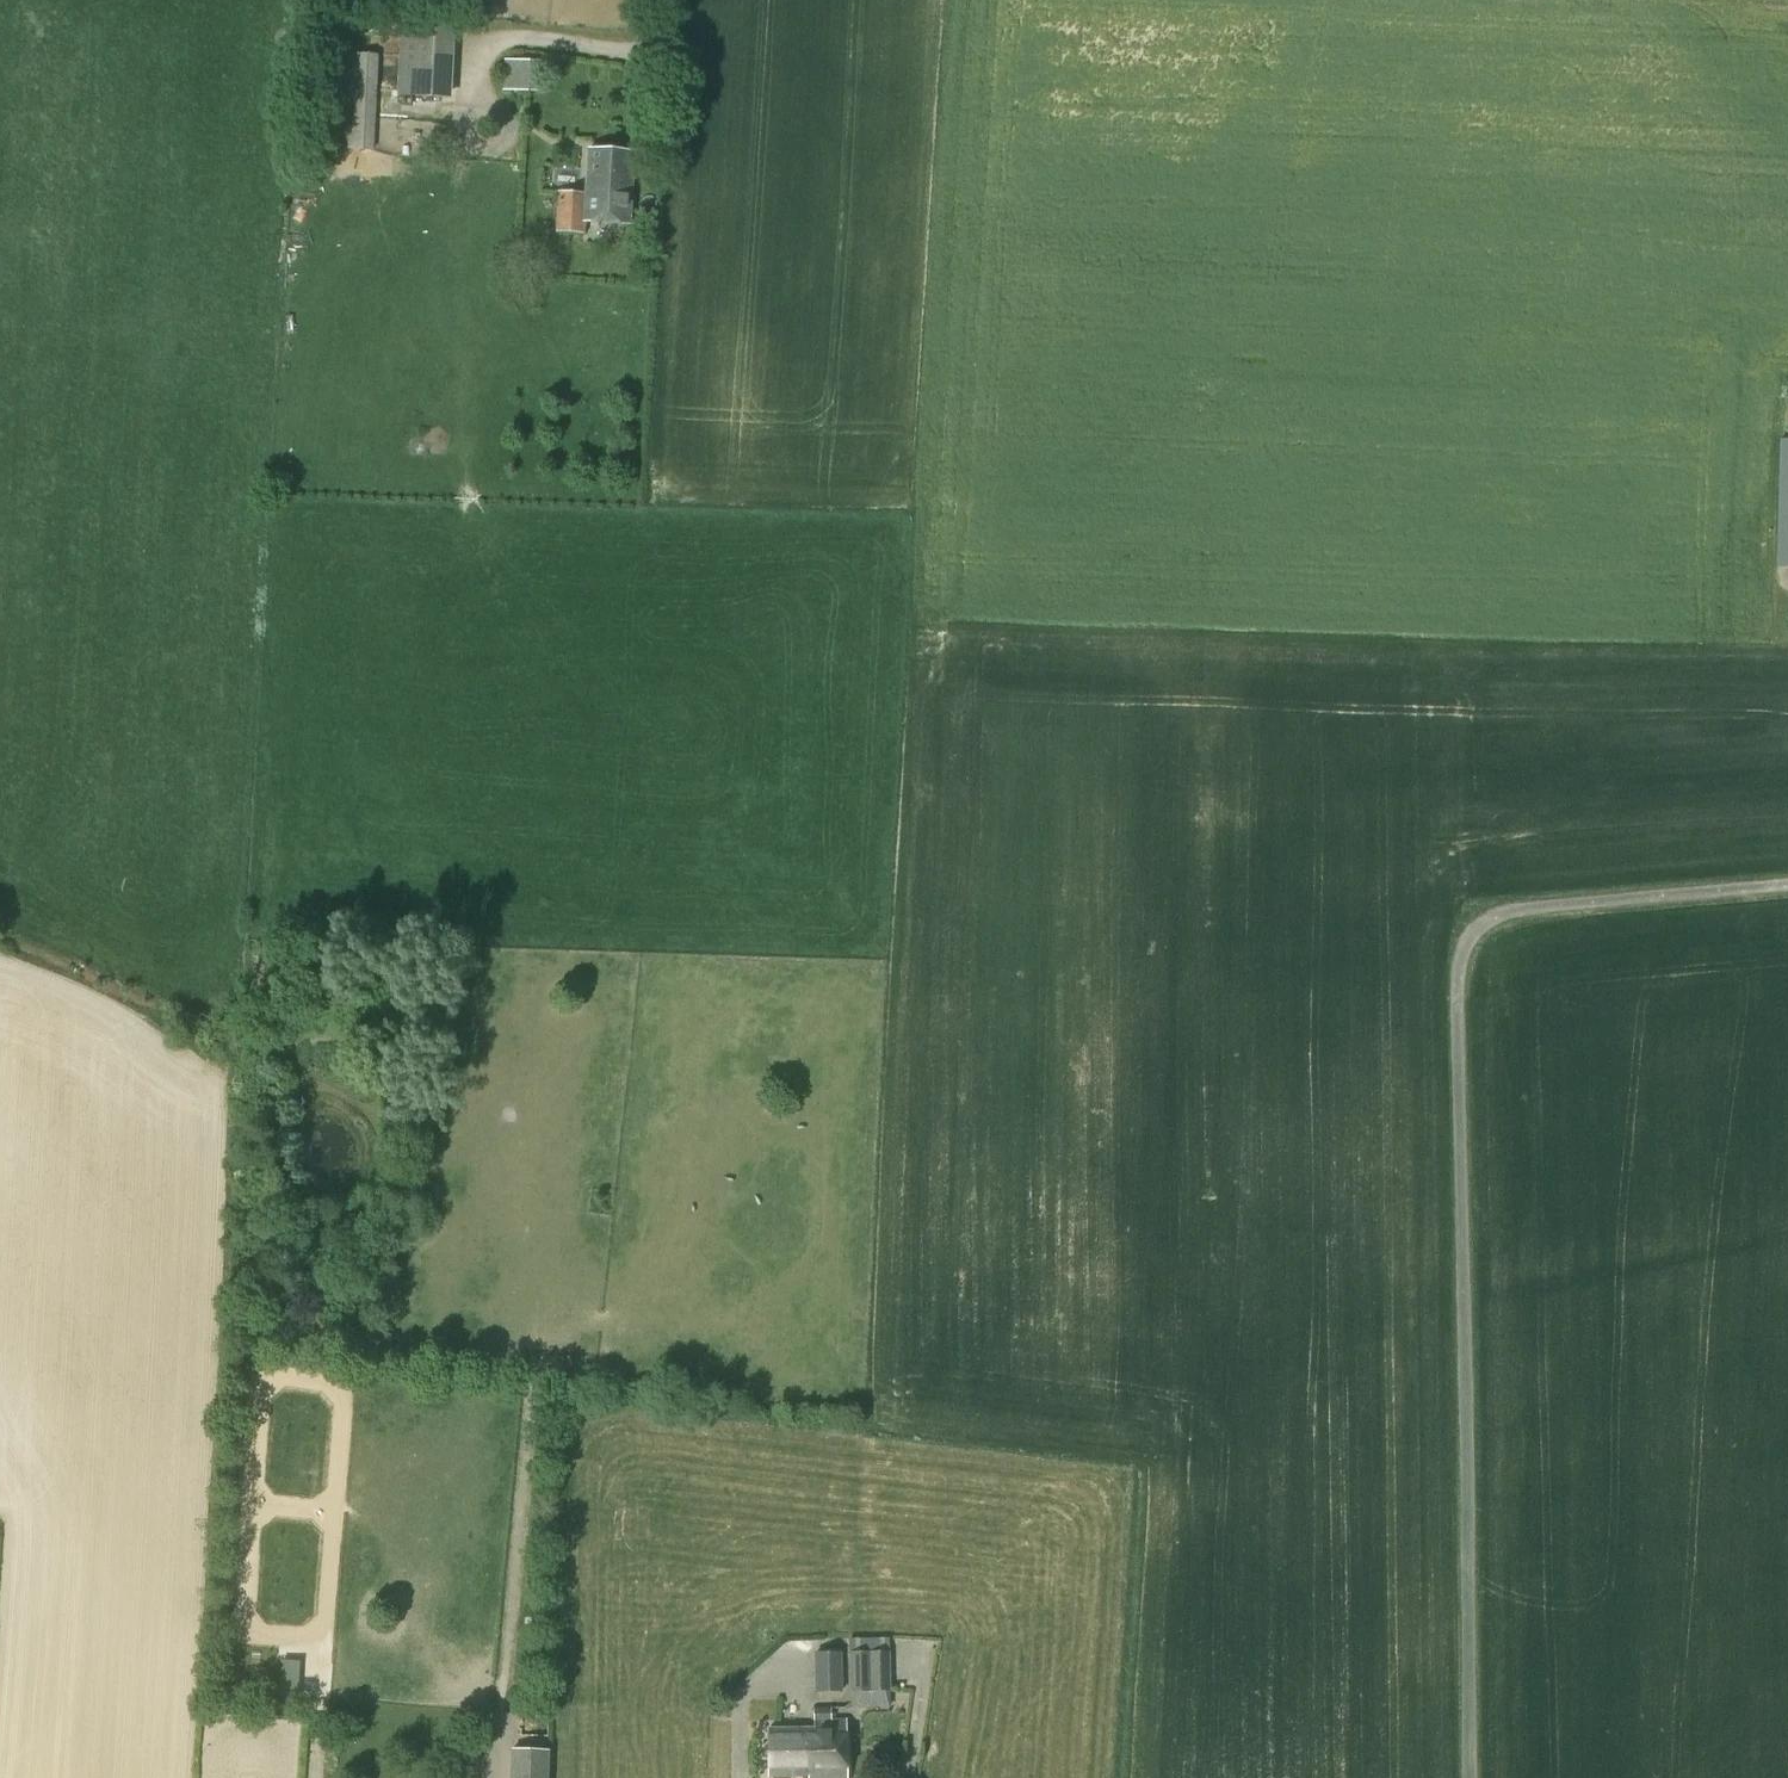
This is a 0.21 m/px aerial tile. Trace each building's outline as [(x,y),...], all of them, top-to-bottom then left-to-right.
[(451,99),(455,24),(401,21),(397,96),(451,99)] [(373,151),(378,55),(348,53),(343,149),(373,151)] [(538,92),(539,62),(505,60),(503,91),(538,92)] [(631,225),(635,153),(589,150),(587,193),(558,191),(556,232),(585,233),(586,222),(631,225)] [(1780,439),(1776,568),(1787,568),(1787,439),(1780,439)] [(851,1708),(891,1708),(890,1651),(850,1652),(851,1708)] [(815,1692),(843,1691),(842,1652),(814,1652),(815,1692)] [(765,1752),(769,1756),(769,1776),(771,1776),(772,1776),(774,1777),(781,1777),(784,1776),(793,1775),(810,1775),(810,1777),(847,1777),(845,1720),(832,1720),(832,1708),(814,1708),(814,1721),(816,1721),(816,1729),(768,1730),(768,1749),(765,1752)] [(549,1750),(512,1749),(511,1777),(547,1777),(549,1750)]
